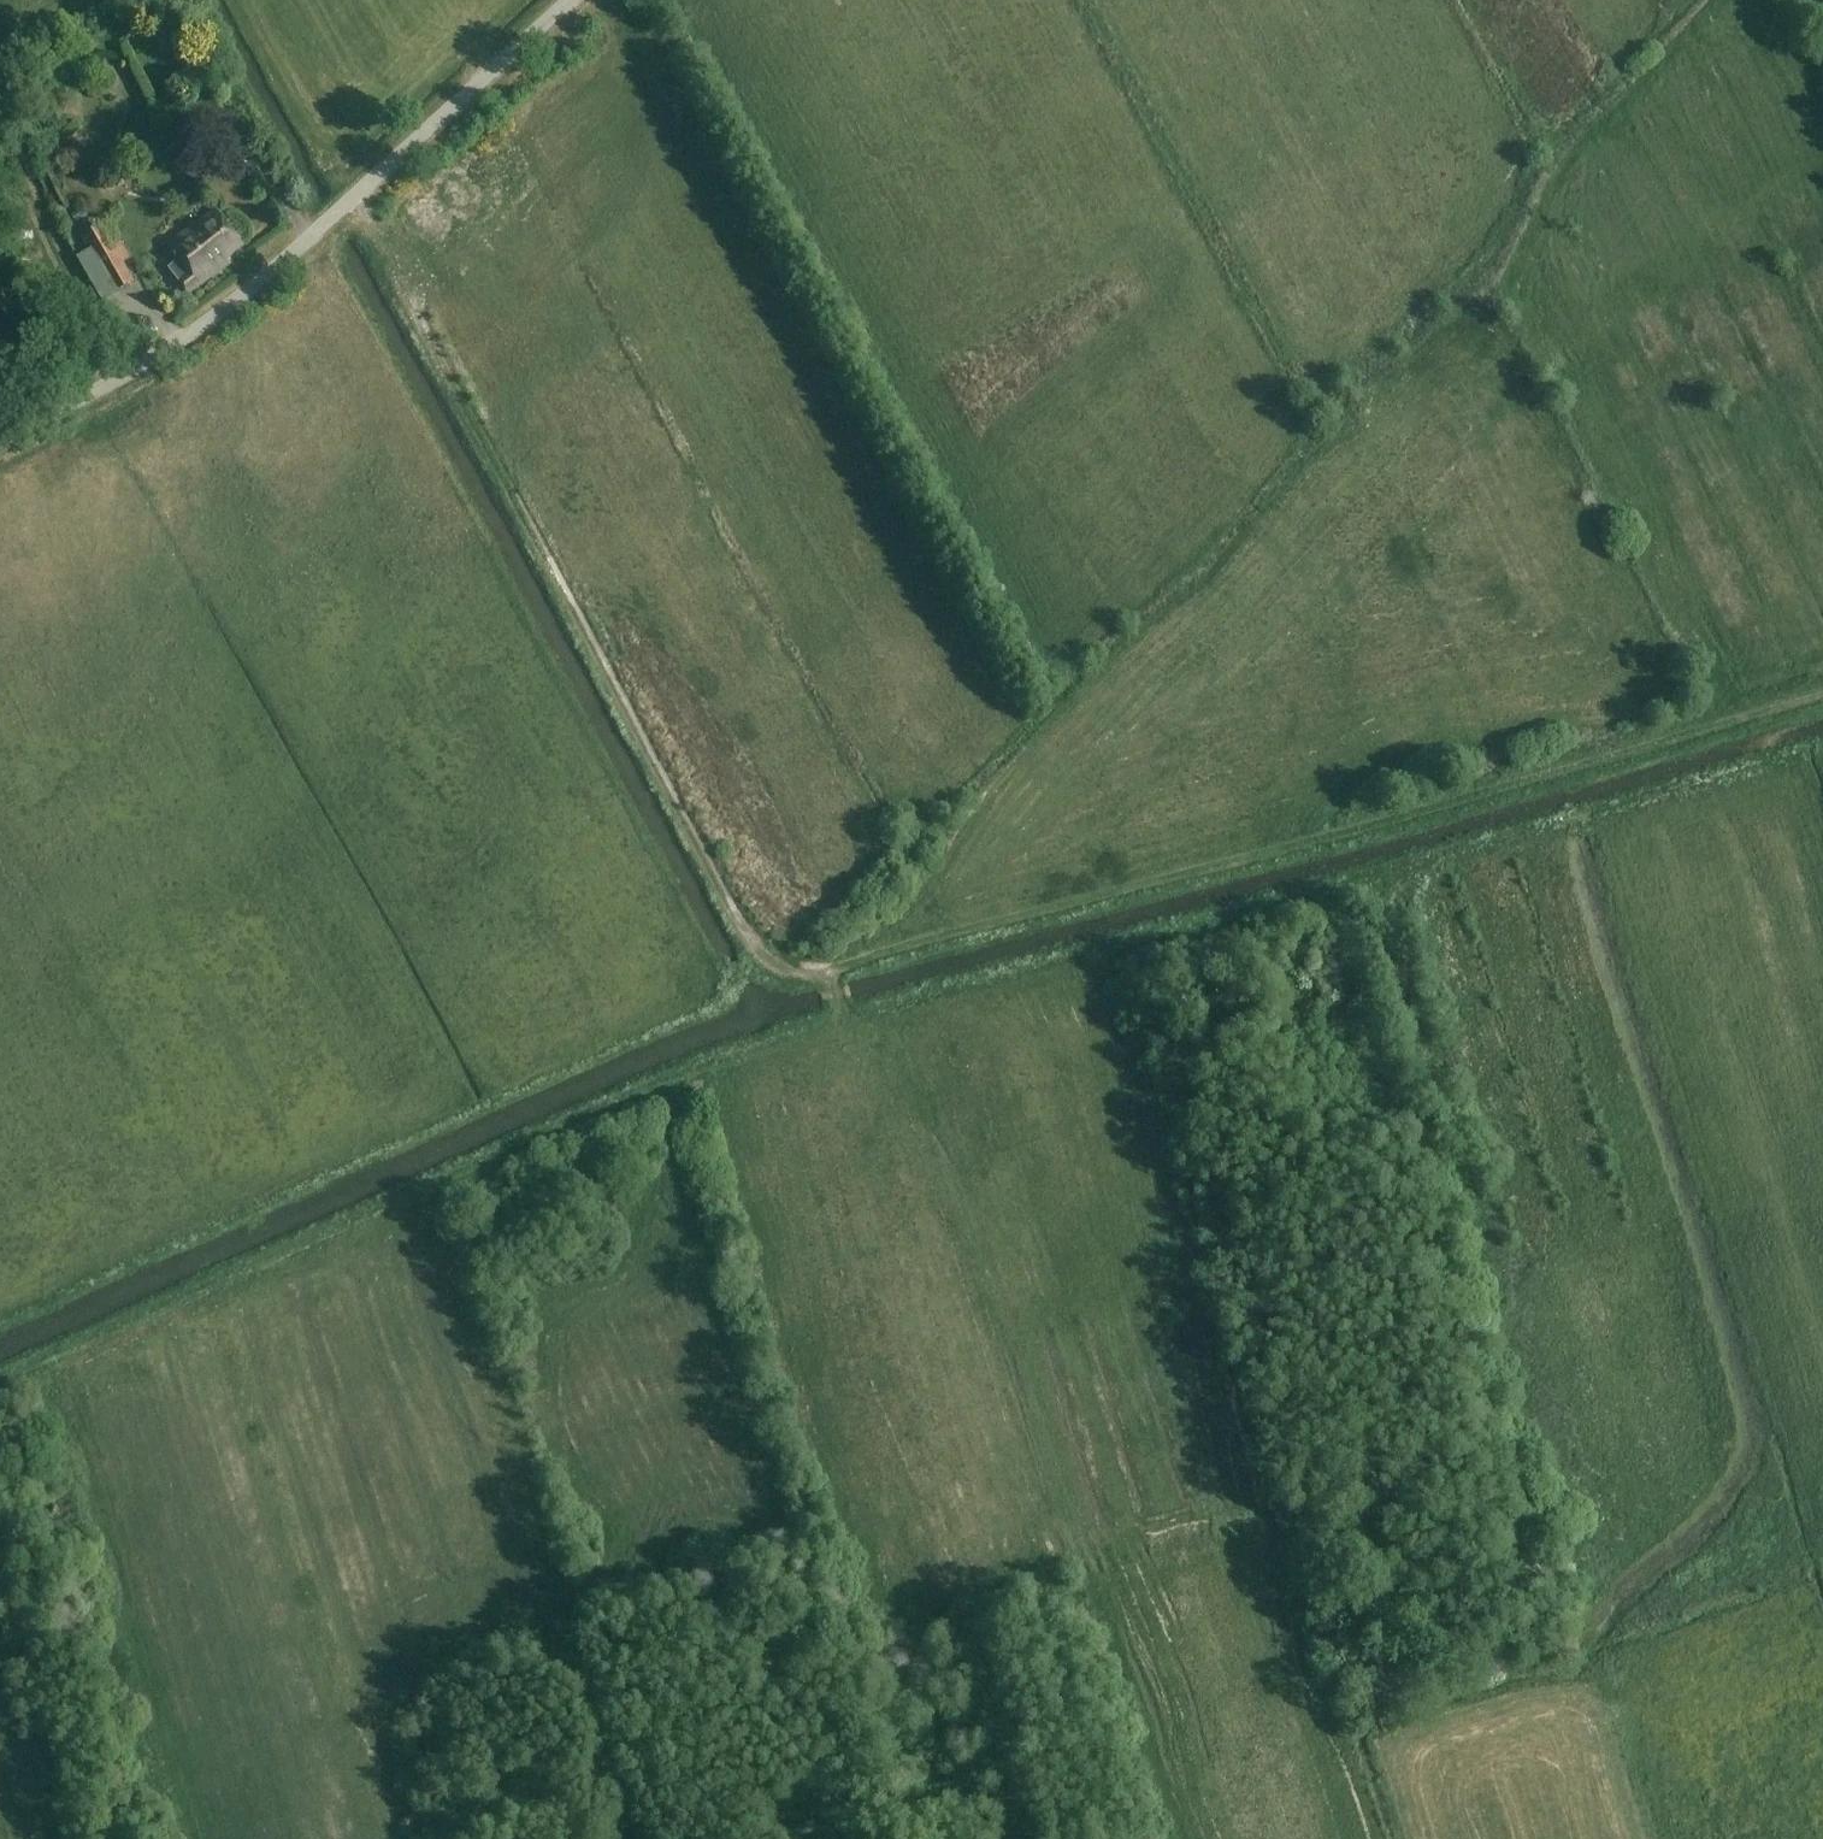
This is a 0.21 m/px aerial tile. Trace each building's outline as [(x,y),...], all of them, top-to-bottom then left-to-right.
[(171,246),(182,260),(171,269),(189,293),(201,284),(230,263),(226,258),(242,245),(217,211),(171,246)] [(91,251),(76,259),(101,304),(134,283),(121,263),(130,258),(108,222),(83,238),(91,251)]
